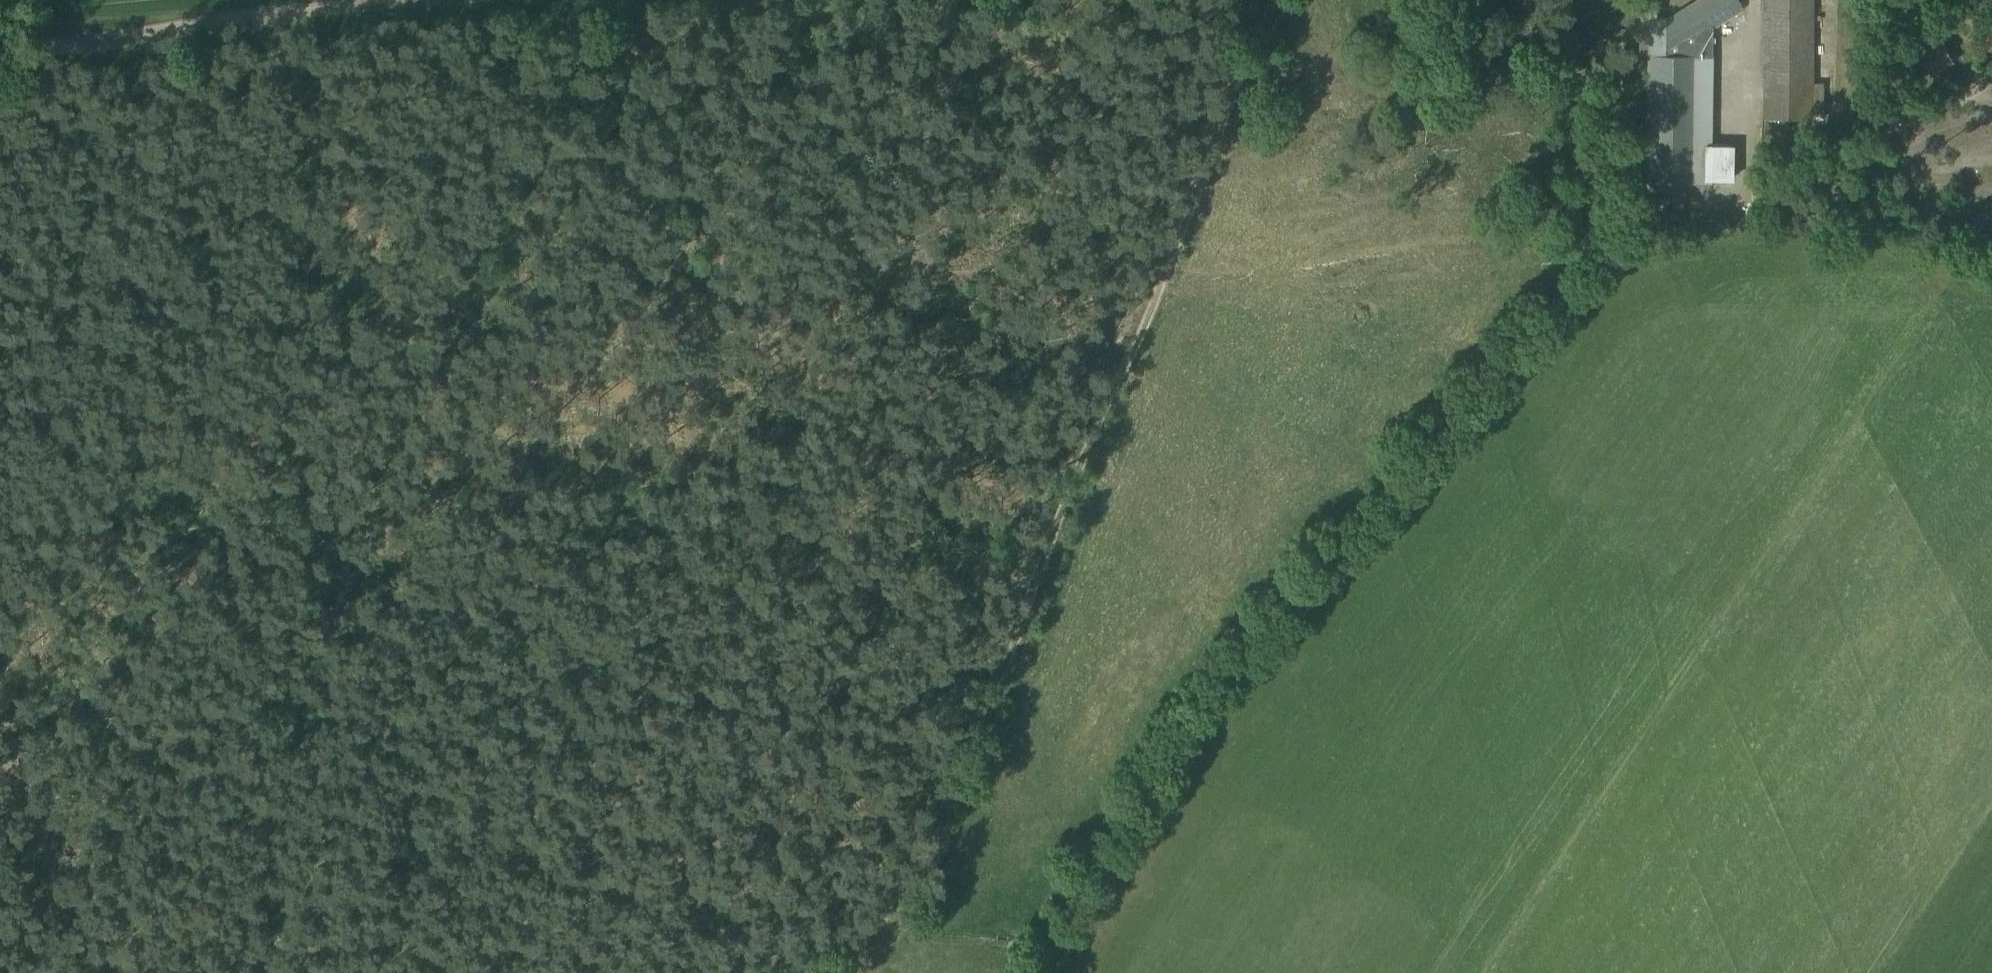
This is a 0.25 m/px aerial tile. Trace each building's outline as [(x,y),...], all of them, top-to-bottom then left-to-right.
[(1638,16),(1638,51),(1648,52),(1647,171),(1647,181),(1711,182),(1711,23),(1742,4),(1740,0),(1693,0),(1666,16),(1649,17),(1638,16)] [(1812,0),(1764,0),(1763,116),(1811,117),(1811,114),(1837,115),(1837,105),(1823,105),(1824,71),(1812,71),(1812,0)] [(1940,37),(1918,50),(1932,73),(1955,60),(1940,37)]
